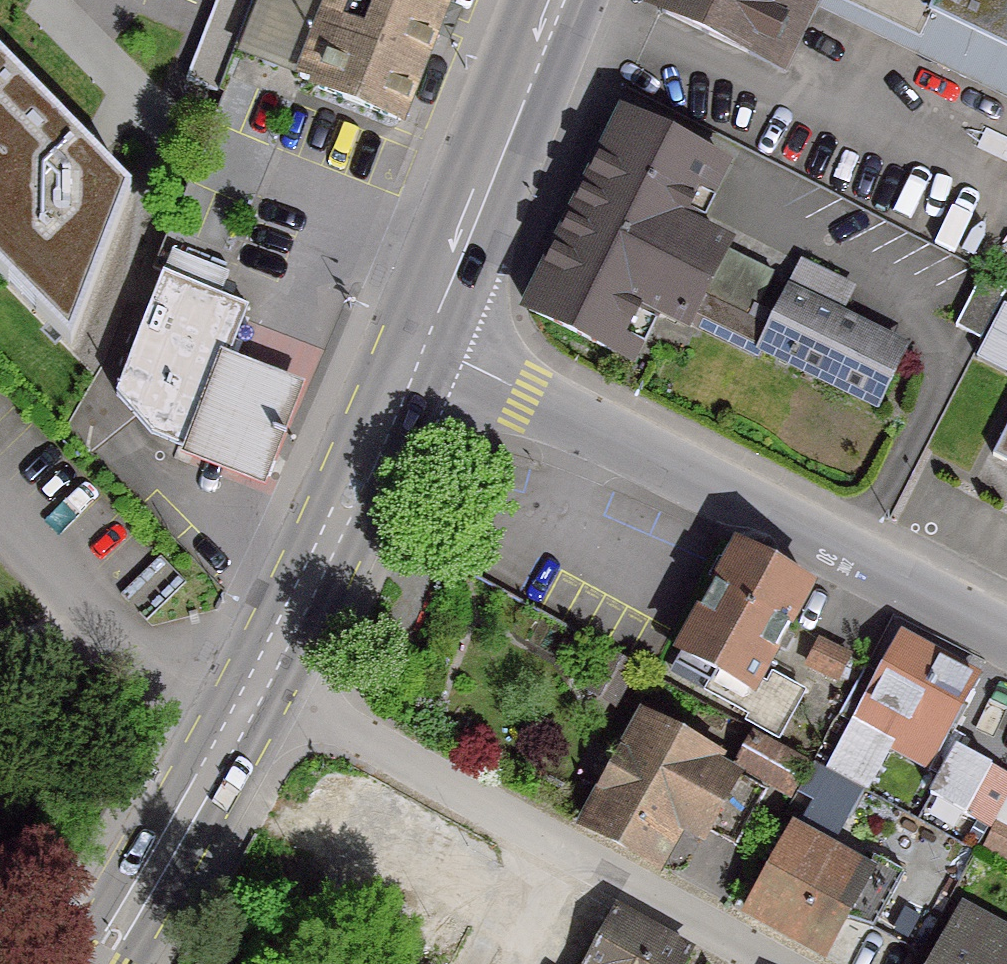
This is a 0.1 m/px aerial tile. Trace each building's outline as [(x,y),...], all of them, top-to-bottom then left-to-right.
[(200,43),(231,55),(253,0),(217,0),(200,43)] [(394,122),(441,0),(346,0),(311,89),(321,93),(394,122)] [(652,12),(778,72),(813,0),(658,0),(652,12)] [(1006,56),(1006,0),(890,0),(1006,56)] [(71,339),(131,178),(0,42),(0,264),(71,339)] [(749,357),(755,346),(768,320),(750,311),(768,274),(674,227),(705,164),(618,120),(613,129),(605,127),(598,133),(564,202),(565,210),(571,215),(522,311),(609,355),(610,352),(627,361),(652,313),(681,327),(683,322),(749,357)] [(796,264),(768,320),(755,346),(873,404),(898,354),(831,321),(847,290),(796,264)] [(110,396),(146,436),(186,451),(241,309),(157,276),(110,396)] [(950,328),(974,341),(999,292),(974,279),(950,328)] [(987,457),(1006,467),(1006,417),(987,457)] [(751,684),(804,588),(732,549),(674,654),(712,675),(702,693),(746,717),(743,723),(772,739),(796,695),(767,679),(761,689),(751,684)] [(935,741),(969,678),(896,638),(847,728),(919,768),(935,741)] [(842,658),(814,644),(803,667),(830,681),(842,658)] [(612,698),(627,669),(601,655),(586,683),(612,698)] [(638,721),(579,827),(651,866),(674,825),(696,837),(702,826),(730,842),(757,793),(726,776),(725,778),(706,768),(709,761),(638,721)] [(735,765),(783,792),(797,768),(748,741),(735,765)] [(951,750),(925,796),(984,829),(1006,788),(1006,782),(951,750)] [(994,821),(978,851),(1006,866),(1006,828),(994,821)] [(790,832),(743,917),(815,957),(843,905),(872,920),(897,874),(868,858),(860,871),(790,832)] [(682,953),(611,914),(583,963),(676,963),(682,953)] [(931,963),(1006,963),(1006,943),(958,915),(931,963)]
